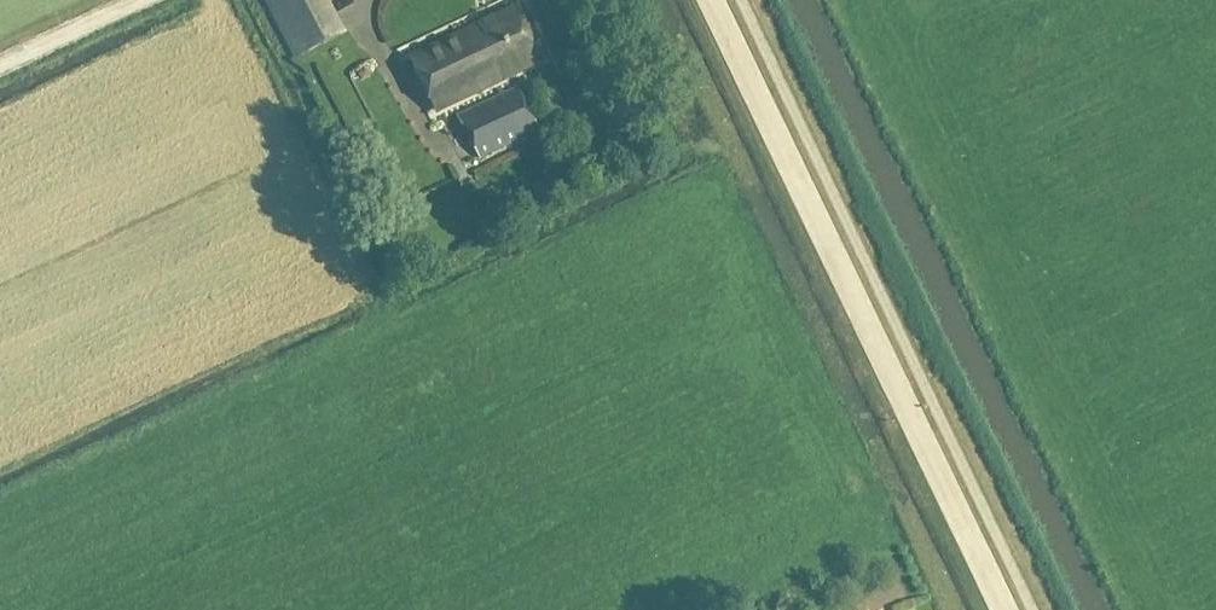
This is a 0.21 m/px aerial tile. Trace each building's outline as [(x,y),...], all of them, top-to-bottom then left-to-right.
[(324,0),(266,0),(296,57),(341,34),(324,0)] [(540,60),(515,8),(411,58),(437,110),(540,60)] [(538,131),(516,88),(456,118),(479,160),(538,131)]
